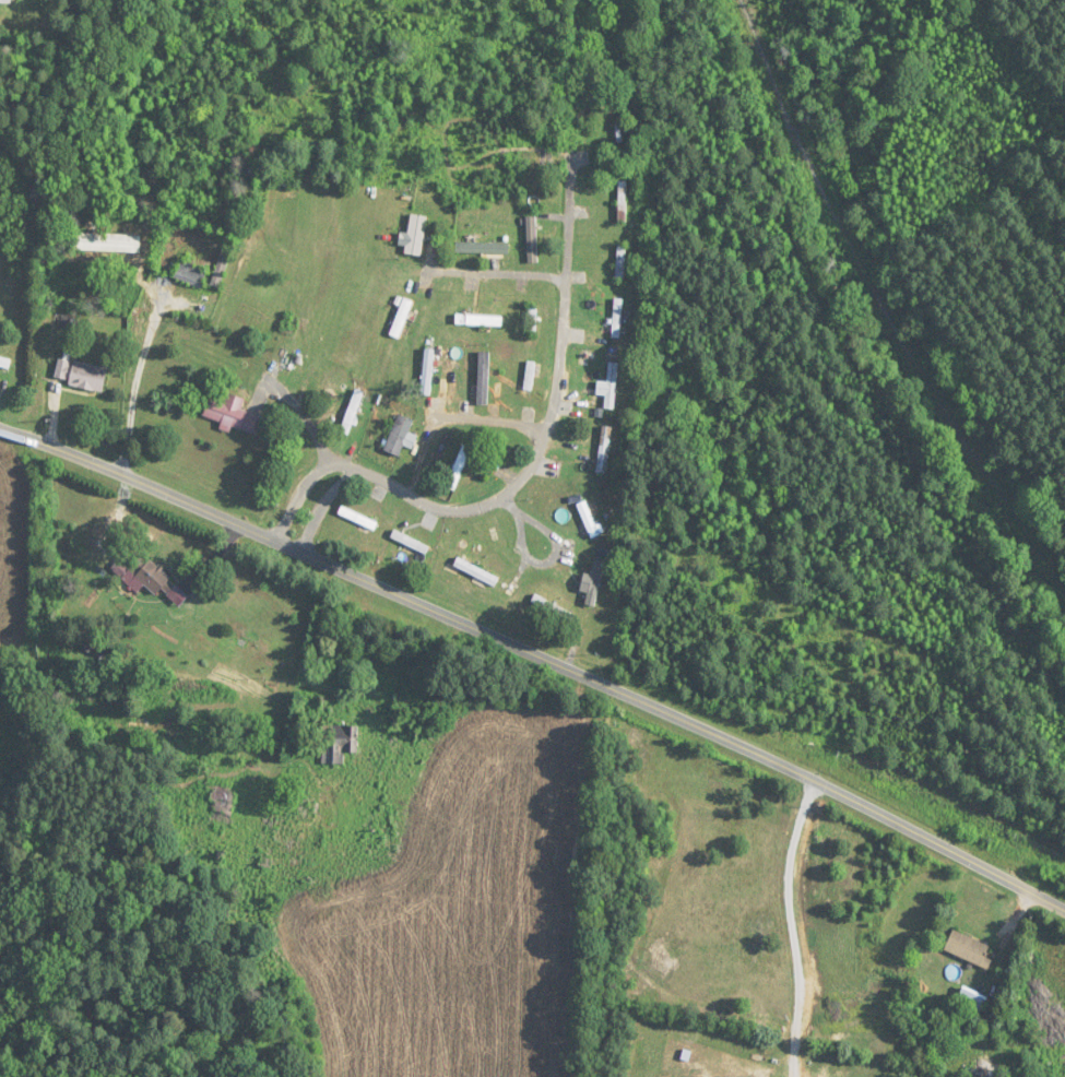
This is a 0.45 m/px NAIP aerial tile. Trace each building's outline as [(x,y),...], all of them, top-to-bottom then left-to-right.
[(627,223),(627,181),(619,181),(619,223),(627,223)] [(430,218),(413,215),(404,254),(421,258),(430,218)] [(142,235),(73,234),(73,252),(141,253),(142,235)] [(508,253),(508,244),(457,244),(457,253),(508,253)] [(617,280),(625,280),(626,247),(617,247),(617,280)] [(212,286),(220,288),(229,258),(221,255),(212,286)] [(207,269),(180,261),(175,280),(202,288),(207,269)] [(614,337),(623,337),(623,300),(614,300),(614,337)] [(424,392),(434,392),(434,347),(424,347),(424,392)] [(0,357),(0,366),(10,369),(12,360),(0,357)] [(108,369),(60,358),(56,377),(69,381),(68,386),(103,394),(108,369)] [(477,403),(487,403),(487,361),(477,361),(477,403)] [(524,390),(533,392),(537,363),(528,362),(524,390)] [(617,371),(608,371),(607,409),(616,409),(617,371)] [(366,392),(355,389),(341,433),(351,436),(366,392)] [(258,436),(264,417),(242,411),(245,399),(228,394),(225,403),(209,399),(204,417),(222,423),(222,425),(258,436)] [(611,428),(601,428),(599,473),(609,473),(611,428)] [(474,450),(464,446),(446,487),(455,491),(474,450)] [(578,505),(592,539),(600,535),(586,502),(578,505)] [(339,515),(375,530),(378,523),(342,508),(339,515)] [(430,548),(395,532),(392,538),(426,555),(430,548)] [(176,584),(143,555),(122,580),(138,594),(145,586),(162,600),(176,584)] [(496,587),(500,578),(458,559),(454,568),(496,587)] [(606,561),(596,559),(586,604),(596,606),(606,561)] [(533,602),(572,622),(576,616),(536,595),(533,602)] [(359,726),(323,726),(323,764),(344,764),(344,753),(359,753),(359,726)] [(993,960),(986,957),(991,946),(953,930),(944,950),(989,969),(993,960)] [(957,1003),(979,1014),(987,997),(964,987),(957,1003)] [(972,1067),(970,1076),(1004,1076),(1005,1073),(972,1067)]
